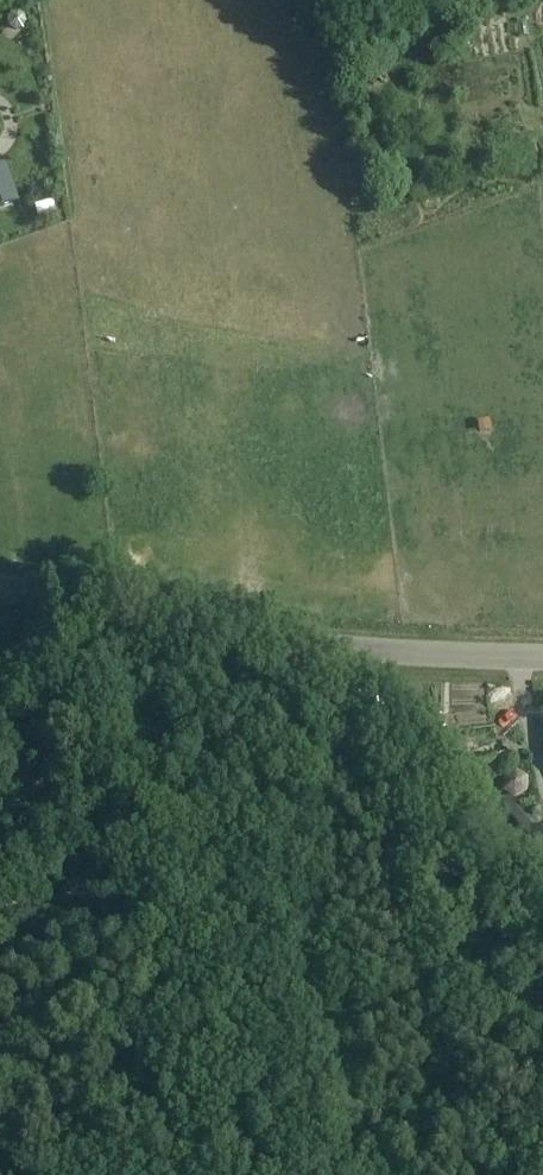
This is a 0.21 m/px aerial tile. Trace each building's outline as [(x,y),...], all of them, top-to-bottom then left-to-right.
[(10,15),(6,21),(8,28),(14,32),(21,30),(25,24),(23,17),(17,13),(10,15)] [(463,35),(450,45),(458,55),(470,45),(463,35)] [(0,166),(0,209),(18,202),(3,165),(0,166)] [(437,734),(438,734),(447,730),(441,716),(433,720),(431,721),(437,734)] [(522,788),(542,787),(542,778),(521,779),(522,788)] [(487,821),(526,866),(542,865),(542,829),(539,829),(539,825),(530,825),(510,801),(487,821)]
